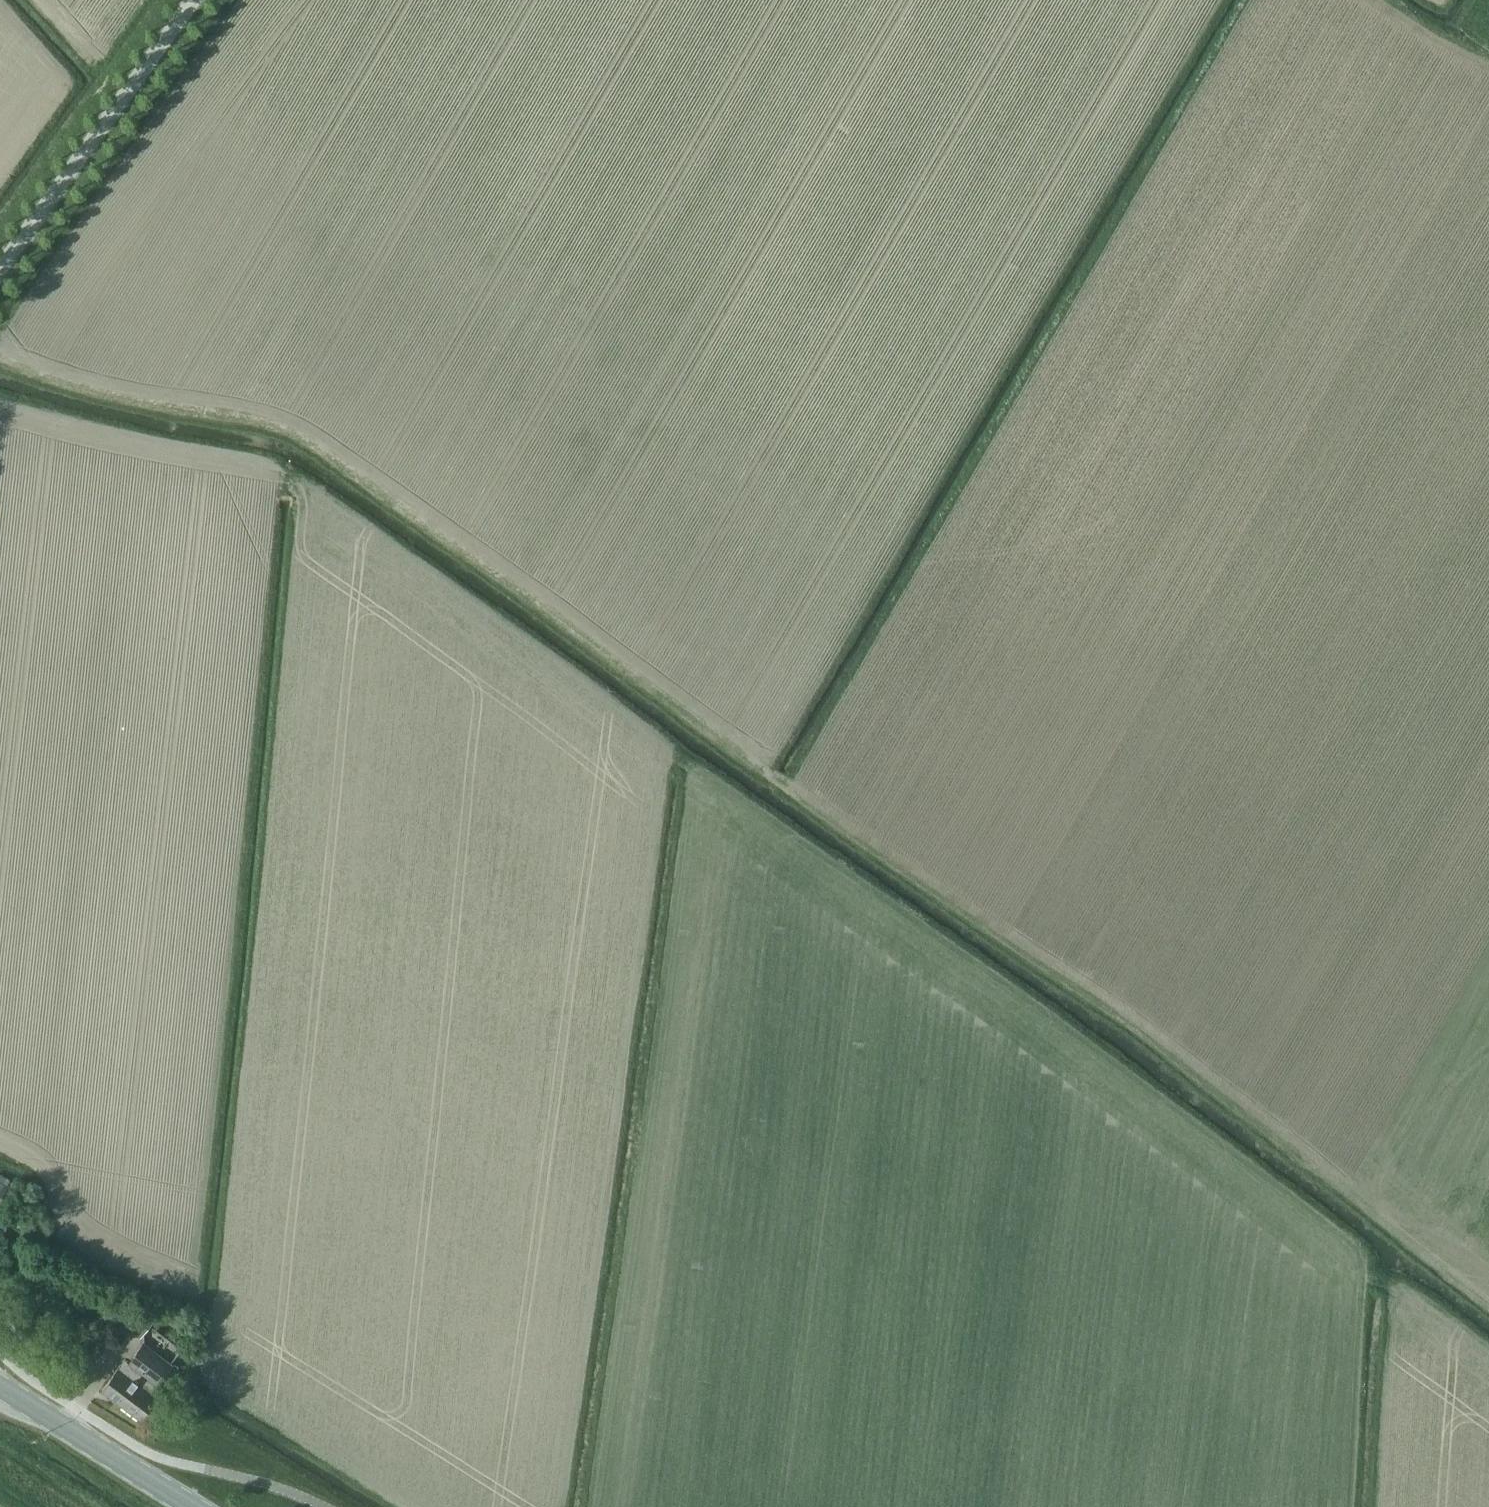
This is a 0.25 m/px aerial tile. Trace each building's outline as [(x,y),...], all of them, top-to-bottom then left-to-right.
[(170,1366),(143,1344),(129,1362),(130,1362),(123,1372),(118,1368),(101,1389),(139,1418),(156,1397),(149,1392),(155,1383),(156,1383),(170,1366)]
